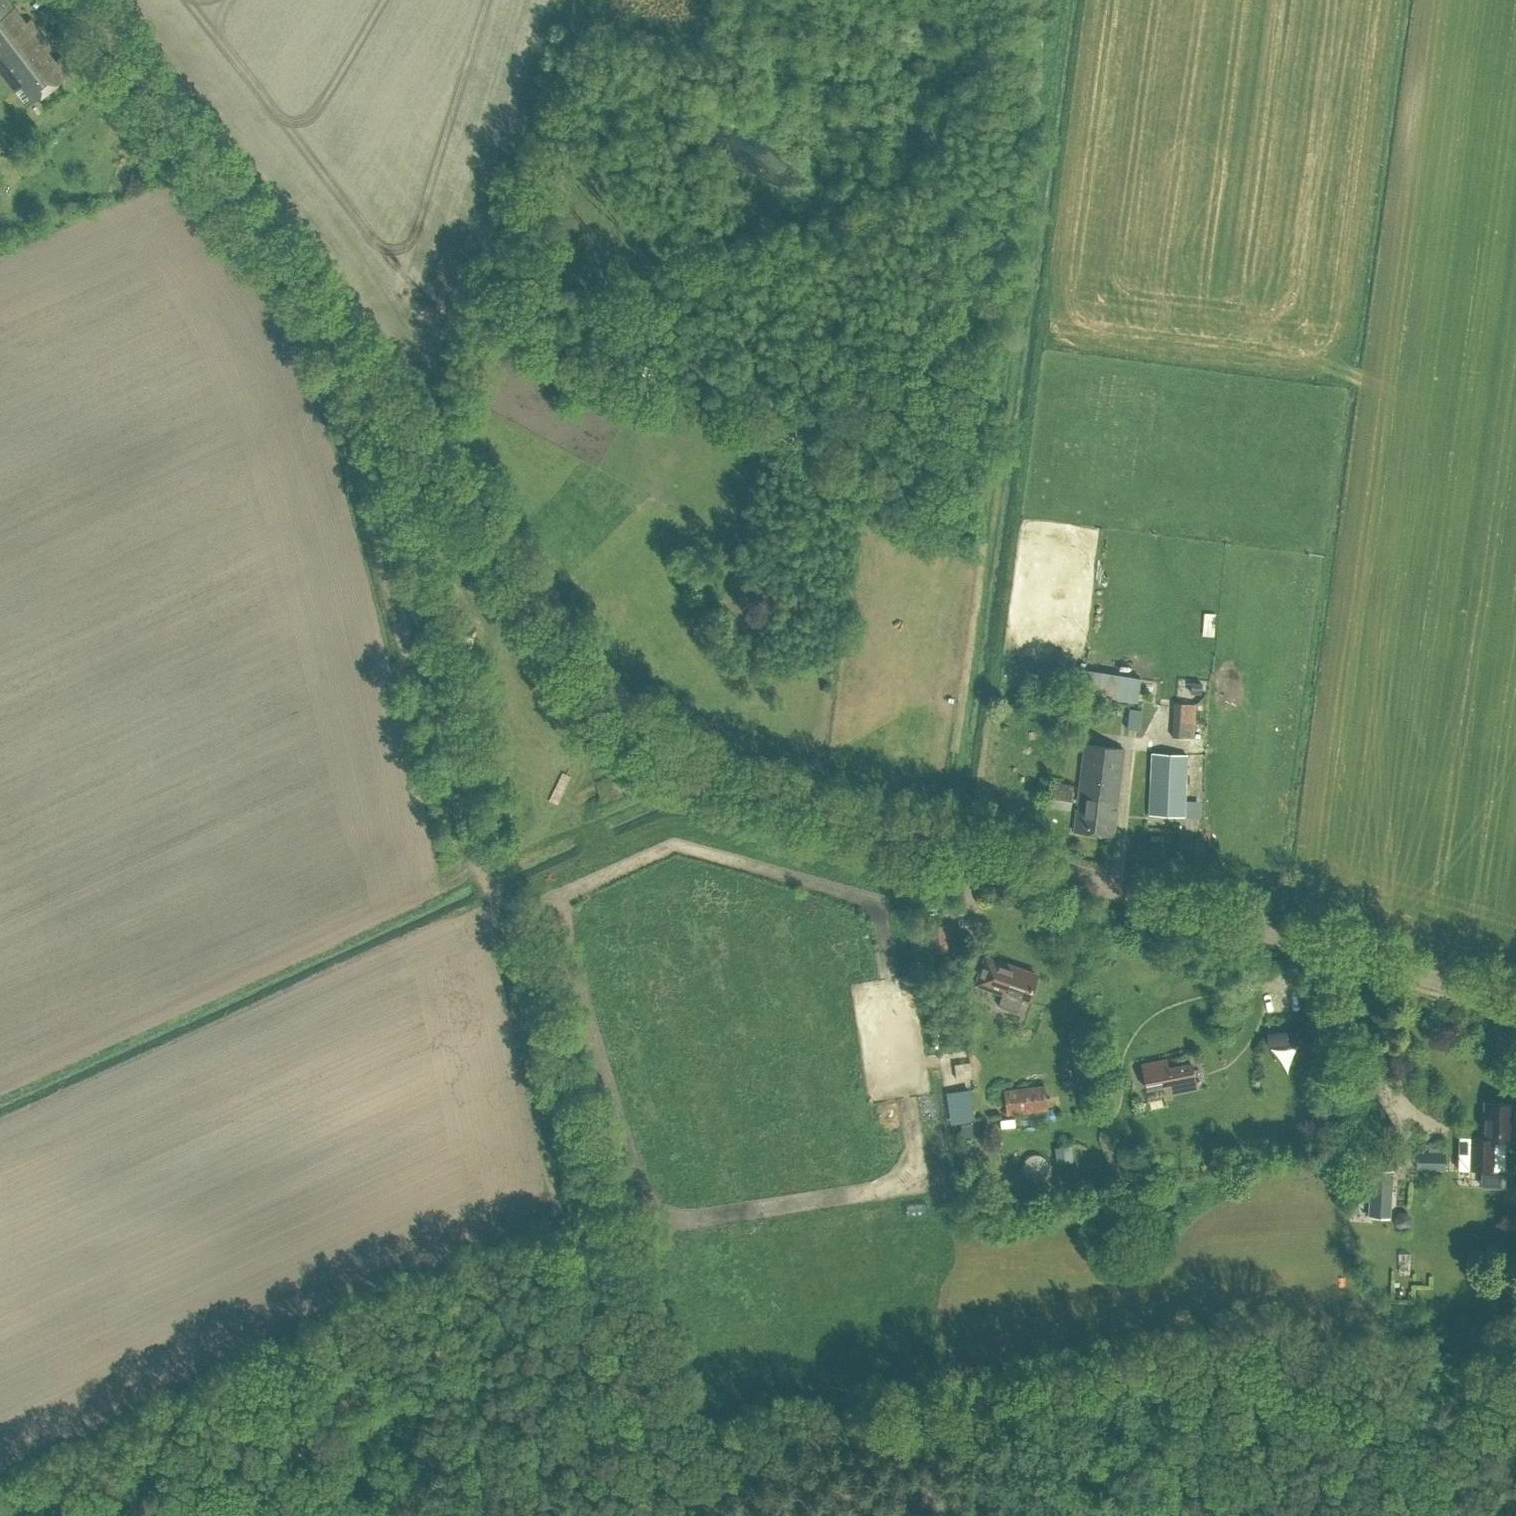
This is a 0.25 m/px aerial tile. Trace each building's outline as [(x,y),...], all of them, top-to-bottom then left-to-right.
[(7,0),(0,0),(0,71),(26,106),(70,74),(59,59),(56,61),(48,50),(51,47),(31,20),(25,24),(7,0)] [(1081,691),(1084,675),(1058,671),(1055,687),(1081,691)] [(1137,702),(1140,679),(1141,677),(1100,671),(1099,675),(1096,696),(1137,702)] [(1201,683),(1191,682),(1190,685),(1190,693),(1200,694),(1201,686),(1201,683)] [(1175,703),(1172,735),(1192,737),(1195,704),(1175,703)] [(1072,831),(1110,836),(1121,749),(1083,744),(1072,831)] [(1153,753),(1150,813),(1183,815),(1186,754),(1153,753)] [(1047,797),(1071,801),(1074,785),(1050,781),(1047,797)] [(923,926),(925,940),(950,936),(948,923),(923,926)] [(973,983),(1003,992),(998,1006),(1017,1012),(1022,998),(1027,1000),(1035,973),(982,956),(973,983)] [(1171,1092),(1195,1087),(1191,1063),(1167,1067),(1166,1059),(1142,1064),(1146,1088),(1169,1084),(1171,1092)] [(1004,1089),(1007,1114),(1047,1109),(1044,1084),(1004,1089)] [(954,1100),(956,1119),(973,1117),(970,1097),(954,1100)] [(1469,1168),(1469,1169),(1481,1169),(1494,1170),(1494,1140),(1506,1140),(1506,1139),(1511,1139),(1512,1103),(1483,1102),(1482,1137),(1470,1136),(1470,1138),(1469,1168)] [(1462,1159),(1462,1137),(1449,1136),(1449,1159),(1462,1159)] [(1071,1144),(1054,1147),(1056,1163),(1073,1161),(1071,1144)] [(1417,1152),(1417,1168),(1444,1168),(1444,1153),(1417,1152)] [(1021,1164),(1021,1167),(1021,1169),(1022,1171),(1023,1173),(1024,1175),(1025,1177),(1027,1178),(1029,1179),(1031,1180),(1034,1180),(1036,1180),(1038,1180),(1040,1179),(1042,1178),(1044,1177),(1046,1175),(1047,1173),(1048,1171),(1048,1169),(1049,1167),(1048,1164),(1048,1162),(1047,1160),(1045,1158),(1044,1156),(1042,1155),(1040,1154),(1037,1153),(1035,1153),(1032,1153),(1030,1154),(1028,1155),(1026,1156),(1024,1158),(1023,1160),(1022,1162),(1021,1164)] [(1372,1170),(1370,1200),(1390,1201),(1392,1171),(1372,1170)] [(1404,1230),(1406,1229),(1409,1228),(1410,1226),(1411,1225),(1411,1224),(1412,1222),(1412,1220),(1412,1219),(1411,1217),(1411,1216),(1410,1214),(1409,1213),(1407,1212),(1406,1212),(1404,1211),(1402,1211),(1401,1211),(1399,1212),(1397,1212),(1396,1213),(1395,1214),(1394,1216),(1393,1217),(1393,1219),(1393,1221),(1393,1222),(1393,1224),(1394,1225),(1395,1227),(1396,1228),(1397,1229),(1399,1229),(1401,1230),(1402,1230),(1404,1230)]
